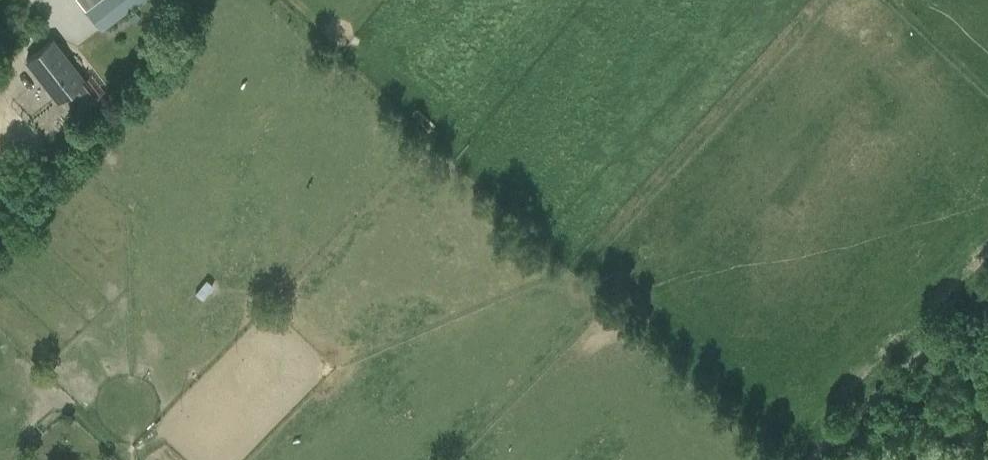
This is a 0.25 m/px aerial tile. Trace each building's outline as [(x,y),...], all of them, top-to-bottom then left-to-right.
[(101,30),(140,0),(91,0),(94,3),(86,10),(101,30)] [(84,107),(105,91),(91,73),(84,79),(53,39),(26,59),(58,100),(71,90),(84,107)]
